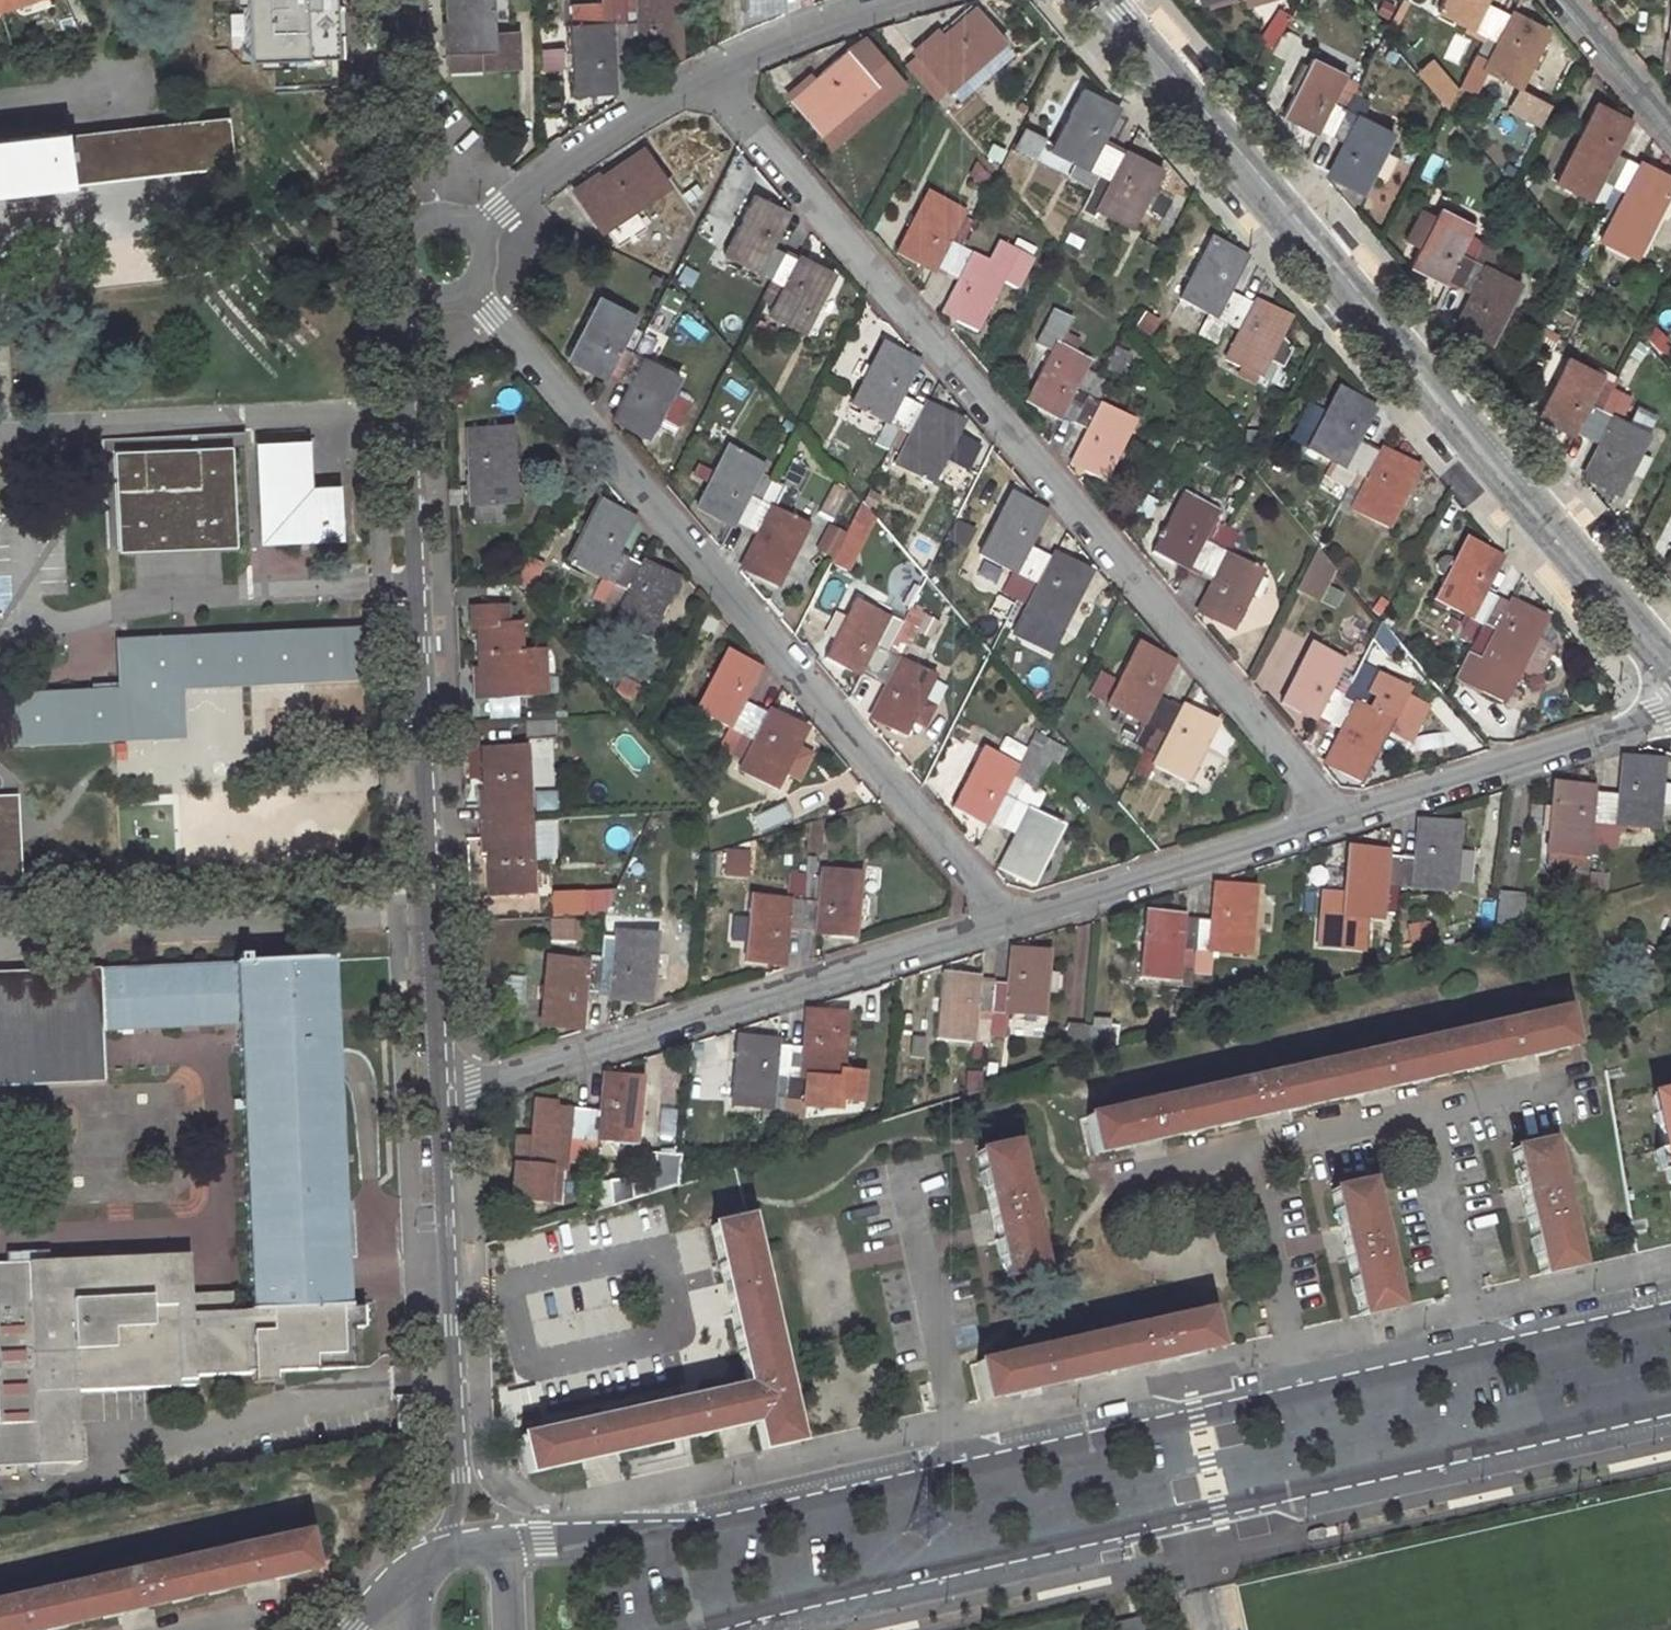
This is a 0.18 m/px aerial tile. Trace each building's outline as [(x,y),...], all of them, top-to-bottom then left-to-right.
[(276,24),(329,21),(329,0),(275,0),(276,24)] [(446,35),(441,35),(441,68),(516,66),(515,30),(491,30),(489,0),(444,0),(446,35)] [(654,51),(655,55),(673,55),(671,0),(625,0),(621,0),(622,24),(623,52),(654,51)] [(745,11),(762,10),(762,4),(781,3),(781,0),(744,0),(745,11)] [(1490,10),(1477,4),(1479,0),(1437,0),(1430,14),(1477,38),(1490,10)] [(1663,47),(1658,46),(1657,63),(1670,64),(1670,0),(1669,0),(1663,47)] [(956,72),(974,58),(977,61),(1004,38),(975,5),(934,40),(931,37),(917,48),(948,85),(960,76),(956,72)] [(1477,73),(1510,89),(1540,30),(1523,22),(1521,26),(1490,10),(1477,38),(1468,56),(1482,63),(1477,73)] [(622,24),(570,26),(573,91),(592,90),(592,84),(610,83),(609,53),(623,52),(622,24)] [(836,104),(856,87),(858,91),(872,79),(841,42),(829,53),(831,56),(788,92),(816,126),(839,107),(836,104)] [(1309,54),(1280,112),(1297,121),(1300,117),(1331,132),(1350,95),(1355,85),(1341,78),(1344,72),(1309,54)] [(1516,87),(1505,111),(1539,127),(1550,103),(1516,87)] [(1079,88),(1048,147),(1078,163),(1071,177),(1089,187),(1110,145),(1096,138),(1111,110),(1094,101),(1096,97),(1079,88)] [(1360,187),(1390,129),(1356,112),(1362,101),(1350,95),(1331,132),(1344,139),(1330,167),(1346,175),(1344,179),(1360,187)] [(1596,208),(1619,162),(1606,156),(1620,128),(1602,118),(1604,113),(1588,105),(1548,185),(1596,208)] [(228,164),(224,116),(60,135),(59,131),(0,138),(0,189),(228,164)] [(1110,145),(1089,187),(1101,193),(1094,206),(1127,223),(1157,165),(1142,157),(1140,160),(1110,145)] [(582,182),(567,193),(594,231),(661,183),(637,149),(585,186),(582,182)] [(1628,259),(1668,180),(1652,173),(1650,178),(1619,162),(1596,208),(1603,212),(1596,225),(1602,228),(1594,243),(1628,259)] [(753,194),(724,251),(769,274),(781,250),(771,245),(785,217),(766,208),(769,202),(753,194)] [(943,272),(967,225),(955,218),(957,214),(923,196),(894,251),(910,259),(912,256),(943,272)] [(1437,205),(1407,264),(1424,273),(1427,269),(1458,285),(1471,259),(1455,251),(1470,222),(1437,205)] [(974,329),(1001,277),(1016,285),(1031,256),(998,239),(986,260),(971,253),(982,232),(967,225),(943,272),(957,280),(944,305),(960,313),(957,320),(974,329)] [(1178,297),(1209,314),(1202,327),(1217,335),(1224,321),(1237,294),(1225,287),(1238,261),(1219,251),(1221,246),(1208,240),(1178,297)] [(1517,282),(1490,268),(1499,250),(1480,240),(1471,259),(1458,285),(1469,290),(1456,317),(1472,325),(1469,331),(1488,340),(1517,282)] [(802,329),(831,271),(815,263),(813,266),(781,250),(769,274),(783,281),(767,312),(802,329)] [(1236,327),(1222,357),(1255,373),(1265,355),(1277,361),(1287,340),(1277,331),(1286,315),(1270,307),(1269,310),(1237,294),(1224,321),(1236,327)] [(600,298),(571,356),(586,364),(589,360),(617,375),(641,328),(630,323),(634,315),(600,298)] [(648,434),(679,373),(644,355),(655,336),(641,328),(617,375),(631,382),(616,411),(632,419),(630,425),(648,434)] [(881,344),(851,402),(885,419),(874,441),(886,447),(910,399),(899,393),(912,366),(895,357),(897,352),(881,344)] [(1071,388),(1085,362),(1052,344),(1022,401),(1040,410),(1042,406),(1071,421),(1084,395),(1071,388)] [(1586,434),(1608,389),(1612,380),(1565,356),(1536,415),(1553,423),(1555,418),(1586,434)] [(1337,389),(1306,449),(1352,473),(1366,445),(1354,439),(1367,411),(1351,402),(1353,398),(1337,389)] [(1616,490),(1645,432),(1611,415),(1621,396),(1608,389),(1586,434),(1598,440),(1585,468),(1602,477),(1600,482),(1616,490)] [(1102,476),(1132,420),(1084,395),(1071,421),(1085,428),(1071,454),(1089,464),(1087,468),(1102,476)] [(910,399),(886,447),(898,454),(895,461),(929,478),(959,420),(943,412),(941,414),(910,399)] [(464,428),(467,488),(463,488),(458,488),(459,504),(468,503),(469,519),(502,517),(501,502),(513,501),(509,426),(464,428)] [(310,437),(262,438),(266,538),(342,535),(341,480),(311,481),(310,437)] [(230,445),(105,451),(110,553),(235,546),(230,445)] [(1366,481),(1353,506),(1386,524),(1415,465),(1396,455),(1394,459),(1366,445),(1352,473),(1366,481)] [(745,523),(769,475),(755,468),(758,462),(725,446),(695,504),(713,513),(716,508),(745,523)] [(773,579),(803,520),(771,504),(782,481),(769,475),(745,523),(758,530),(744,557),(759,564),(756,570),(773,579)] [(833,483),(818,511),(833,518),(846,490),(833,483)] [(1179,495),(1150,552),(1167,562),(1170,557),(1199,572),(1220,530),(1208,524),(1213,513),(1179,495)] [(1008,496),(978,553),(1012,571),(1002,591),(1014,597),(1037,553),(1025,546),(1039,518),(1022,509),(1024,504),(1008,496)] [(594,504),(564,562),(612,586),(634,542),(637,537),(623,530),(625,525),(608,517),(610,512),(594,504)] [(1229,628),(1259,571),(1225,553),(1233,537),(1220,530),(1199,572),(1212,579),(1198,605),(1214,613),(1212,619),(1229,628)] [(1465,538),(1434,598),(1468,615),(1458,634),(1469,640),(1493,595),(1482,589),(1496,561),(1477,550),(1479,546),(1465,538)] [(645,639),(673,582),(658,574),(655,579),(635,569),(646,548),(634,542),(612,586),(624,592),(609,621),(645,639)] [(1317,595),(1331,568),(1314,547),(1295,584),(1317,595)] [(1056,630),(1086,572),(1070,563),(1067,568),(1037,553),(1014,597),(1027,604),(1024,613),(1056,630)] [(525,591),(539,564),(524,557),(511,584),(525,591)] [(1493,595),(1469,640),(1451,674),(1500,700),(1518,665),(1533,635),(1544,615),(1528,607),(1525,612),(1493,595)] [(855,600),(825,657),(841,665),(843,661),(873,677),(898,627),(886,622),(888,617),(855,600)] [(541,679),(539,649),(520,651),(518,623),(503,624),(501,605),(468,608),(470,627),(476,626),(479,681),(474,681),(474,698),(522,695),(522,679),(541,679)] [(935,672),(900,655),(912,631),(899,624),(898,627),(873,677),(885,683),(872,709),(890,718),(887,724),(904,732),(912,716),(922,696),(935,672)] [(7,744),(182,737),(181,686),(360,678),(358,628),(116,638),(118,689),(5,694),(7,744)] [(1535,673),(1549,644),(1533,635),(1518,665),(1535,673)] [(1297,706),(1326,722),(1350,676),(1338,669),(1342,661),(1308,643),(1278,700),(1295,709),(1297,706)] [(1137,645),(1107,704),(1139,721),(1128,741),(1141,748),(1166,701),(1153,695),(1167,668),(1149,658),(1151,653),(1137,645)] [(723,652),(693,711),(741,735),(764,690),(749,682),(753,675),(735,666),(738,660),(723,652)] [(1358,779),(1388,721),(1363,708),(1370,693),(1363,690),(1366,684),(1350,676),(1326,722),(1340,729),(1326,756),(1342,765),(1340,770),(1358,779)] [(522,695),(541,695),(541,679),(522,679),(522,695)] [(771,790),(802,730),(787,723),(785,727),(765,716),(776,696),(764,690),(741,735),(752,742),(737,772),(771,790)] [(924,723),(934,704),(922,696),(912,716),(924,723)] [(1166,701),(1141,748),(1155,755),(1152,761),(1186,779),(1216,721),(1201,713),(1198,718),(1166,701)] [(527,739),(554,737),(553,719),(525,720),(527,739)] [(530,817),(525,743),(481,745),(484,800),(478,801),(479,820),(530,817)] [(970,808),(1001,823),(1024,778),(1011,771),(1014,764),(980,747),(951,803),(968,811),(970,808)] [(1024,778),(1001,823),(1014,830),(1000,858),(1015,866),(1013,871),(1030,880),(1060,822),(1032,807),(1042,788),(1033,783),(1045,760),(1036,755),(1024,778)] [(1649,825),(1656,763),(1638,761),(1638,765),(1618,763),(1615,793),(1602,792),(1596,845),(1609,846),(1612,821),(1649,825)] [(1551,782),(1543,847),(1583,851),(1584,844),(1596,845),(1602,792),(1568,788),(1569,784),(1551,782)] [(18,890),(15,797),(0,797),(0,891),(18,890)] [(771,807),(749,818),(758,835),(779,823),(771,807)] [(489,891),(534,889),(530,817),(479,820),(480,836),(486,835),(489,891)] [(1444,889),(1451,826),(1434,825),(1433,829),(1414,827),(1411,858),(1397,856),(1395,884),(1444,889)] [(1392,908),(1395,884),(1397,856),(1365,854),(1365,848),(1347,847),(1342,893),(1321,890),(1315,942),(1359,947),(1363,913),(1378,915),(1380,907),(1392,908)] [(849,934),(856,868),(817,865),(816,874),(808,873),(810,856),(805,855),(803,873),(799,926),(829,928),(829,932),(849,934)] [(786,897),(748,894),(743,955),(761,956),(762,951),(781,953),(784,925),(799,926),(803,873),(789,872),(786,897)] [(1242,951),(1248,887),(1232,886),(1231,892),(1213,890),(1209,918),(1194,917),(1189,970),(1203,972),(1206,947),(1242,951)] [(1506,927),(1510,895),(1492,893),(1488,926),(1487,932),(1506,927)] [(1189,970),(1194,917),(1161,914),(1161,908),(1145,907),(1137,974),(1177,978),(1177,969),(1189,970)] [(727,946),(741,947),(744,913),(729,912),(727,946)] [(542,940),(570,938),(570,933),(581,932),(580,913),(541,915),(542,940)] [(644,1001),(651,933),(614,930),(611,962),(597,961),(595,991),(626,994),(626,999),(644,1001)] [(1386,942),(1377,942),(1376,957),(1385,958),(1386,942)] [(1037,1015),(1043,951),(1026,949),(1025,953),(1007,952),(1004,983),(990,981),(985,1035),(998,1035),(1001,1012),(1037,1015)] [(546,957),(540,1021),(558,1023),(559,1017),(577,1018),(580,990),(595,991),(597,961),(546,957)] [(349,1374),(348,1335),(360,1334),(359,1313),(344,1314),(331,958),(95,967),(96,1022),(236,1016),(246,1299),(230,1300),(187,1302),(186,1283),(185,1258),(47,1264),(4,1266),(3,1266),(0,1266),(0,1468),(74,1464),(72,1394),(190,1389),(191,1380),(250,1377),(251,1387),(273,1387),(273,1378),(349,1374)] [(98,1080),(96,1022),(95,967),(0,971),(0,1083),(98,1080)] [(941,972),(934,1038),(984,1043),(985,1035),(990,981),(957,979),(957,974),(941,972)] [(502,981),(502,999),(508,1005),(521,1006),(522,976),(509,975),(502,981)] [(1562,1010),(1085,1116),(1093,1153),(1570,1047),(1562,1010)] [(837,1074),(843,1017),(824,1016),(824,1020),(806,1018),(802,1047),(788,1046),(783,1102),(803,1104),(802,1109),(831,1112),(833,1103),(854,1105),(858,1077),(837,1074)] [(1110,1017),(1092,1016),(1089,1046),(1106,1047),(1110,1017)] [(1081,1031),(1065,1029),(1062,1055),(1078,1057),(1081,1031)] [(738,1037),(731,1102),(769,1106),(768,1120),(781,1121),(783,1102),(788,1046),(756,1043),(756,1039),(738,1037)] [(635,1143),(642,1078),(622,1076),(622,1082),(602,1080),(599,1108),(585,1106),(580,1161),(595,1162),(597,1139),(635,1143)] [(549,1167),(558,1168),(567,1169),(568,1160),(580,1161),(585,1106),(548,1103),(548,1099),(534,1097),(531,1135),(528,1163),(514,1161),(511,1196),(546,1200),(546,1196),(549,1167)] [(1670,1242),(1670,1109),(1642,1116),(1670,1242)] [(528,1163),(531,1135),(517,1133),(514,1161),(528,1163)] [(1580,1263),(1553,1139),(1513,1148),(1539,1272),(1580,1263)] [(1016,1146),(980,1155),(1013,1275),(1048,1266),(1016,1146)] [(549,1167),(546,1196),(556,1197),(558,1168),(549,1167)] [(1333,1190),(1360,1313),(1397,1304),(1369,1181),(1333,1190)] [(798,1440),(747,1217),(711,1225),(747,1384),(521,1435),(529,1472),(755,1422),(761,1448),(798,1440)] [(47,1251),(3,1253),(4,1266),(47,1264),(47,1251)] [(229,1281),(186,1283),(187,1302),(230,1300),(229,1281)] [(989,1397),(1218,1345),(1210,1310),(981,1361),(989,1397)] [(0,1597),(0,1629),(23,1629),(312,1564),(304,1527),(0,1597)] [(1110,1621),(1112,1629),(1145,1629),(1142,1615),(1110,1621)]
